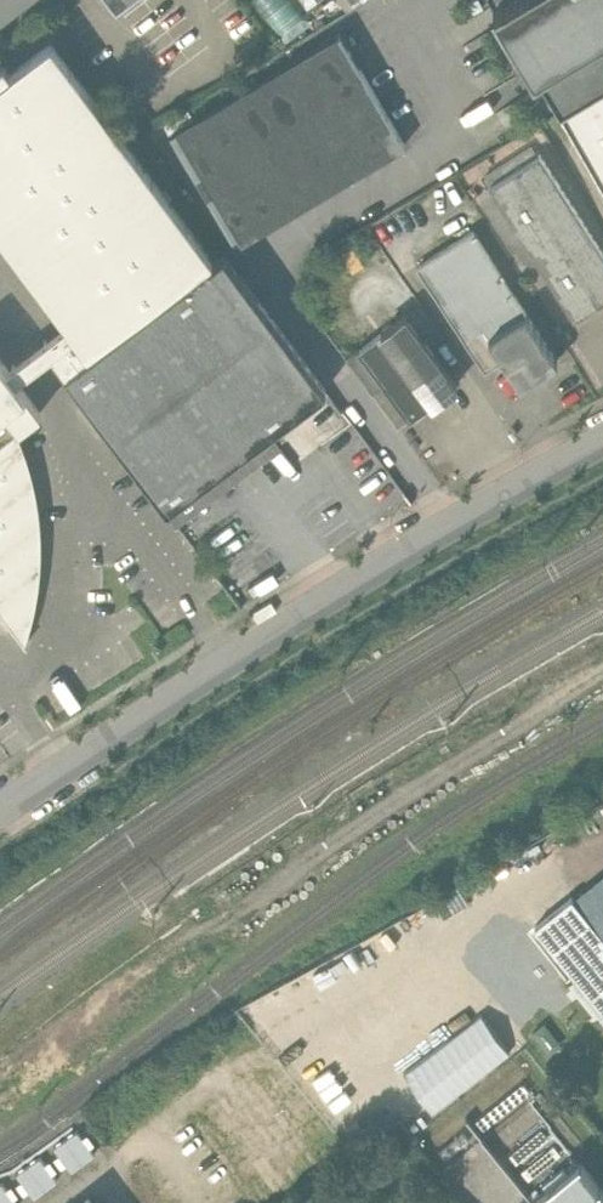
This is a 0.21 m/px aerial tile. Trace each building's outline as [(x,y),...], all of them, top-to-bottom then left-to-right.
[(116,10),(129,0),(109,0),(116,10)] [(280,42),(306,22),(297,11),(312,0),(248,0),(280,42)] [(602,86),(602,0),(492,0),(495,4),(492,6),(503,25),(507,23),(523,52),(514,57),(524,73),(530,69),(541,88),(544,87),(558,112),(560,112),(602,86)] [(338,36),(170,137),(236,247),(404,146),(338,36)] [(66,372),(213,263),(50,45),(10,76),(3,66),(0,68),(0,237),(66,325),(73,335),(51,351),(52,354),(66,372)] [(560,112),(602,188),(602,86),(560,112)] [(488,185),(575,321),(602,303),(602,255),(538,154),(488,185)] [(472,231),(416,267),(484,372),(502,361),(519,386),(557,362),(472,231)] [(65,373),(167,510),(325,392),(223,255),(213,263),(66,372),(65,373)] [(404,317),(357,352),(384,387),(410,421),(456,386),(404,317)] [(23,357),(6,369),(15,381),(32,369),(52,354),(51,351),(73,335),(66,325),(23,357)] [(384,387),(357,352),(346,360),(372,395),(384,387)] [(24,642),(32,616),(38,586),(41,553),(40,527),(36,490),(30,465),(17,431),(39,413),(15,381),(6,369),(0,361),(0,610),(24,642)] [(571,897),(535,927),(602,1012),(602,936),(571,897)] [(517,1019),(471,955),(309,1071),(355,1134),(517,1019)] [(522,1080),(473,1119),(483,1132),(532,1092),(522,1080)] [(544,1116),(534,1103),(493,1136),(503,1148),(544,1116)] [(547,1119),(506,1152),(516,1164),(556,1131),(547,1119)] [(460,1131),(438,1149),(446,1160),(469,1141),(460,1131)] [(77,1132),(53,1149),(71,1173),(94,1156),(77,1132)] [(560,1135),(519,1168),(529,1180),(569,1147),(560,1135)] [(39,1158),(16,1175),(33,1199),(56,1182),(39,1158)] [(529,1198),(533,1202),(602,1202),(602,1191),(578,1159),(529,1198)] [(0,1184),(0,1202),(14,1202),(0,1184)]
